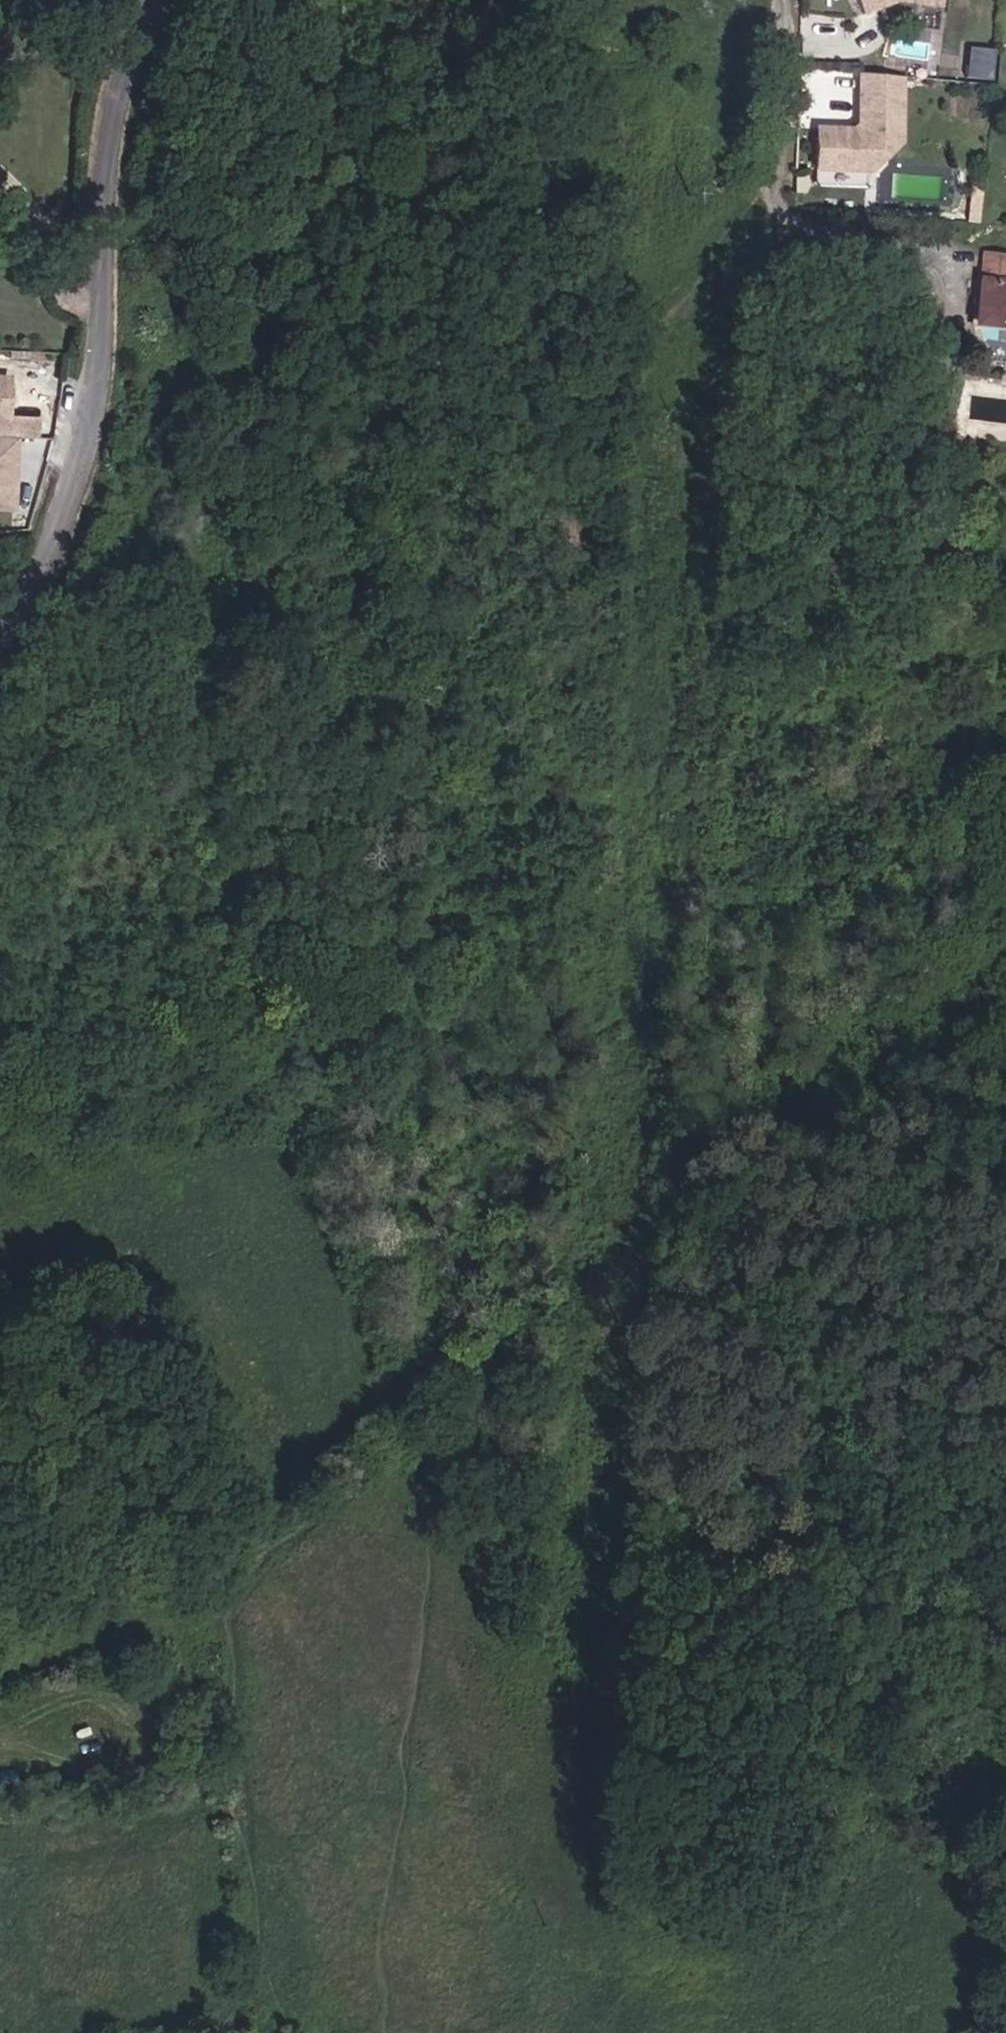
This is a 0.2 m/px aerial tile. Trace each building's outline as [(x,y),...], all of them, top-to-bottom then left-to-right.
[(938,0),(854,0),(860,16),(896,1),(938,6),(938,0)] [(892,146),(898,78),(858,74),(856,125),(849,131),(815,130),(814,170),(864,171),(892,146)] [(983,255),(975,323),(999,326),(999,321),(1005,322),(1005,257),(983,255)] [(3,439),(32,441),(33,422),(4,421),(3,439)] [(12,460),(13,440),(0,440),(0,459),(12,460)] [(12,460),(0,459),(0,509),(10,510),(12,460)]
